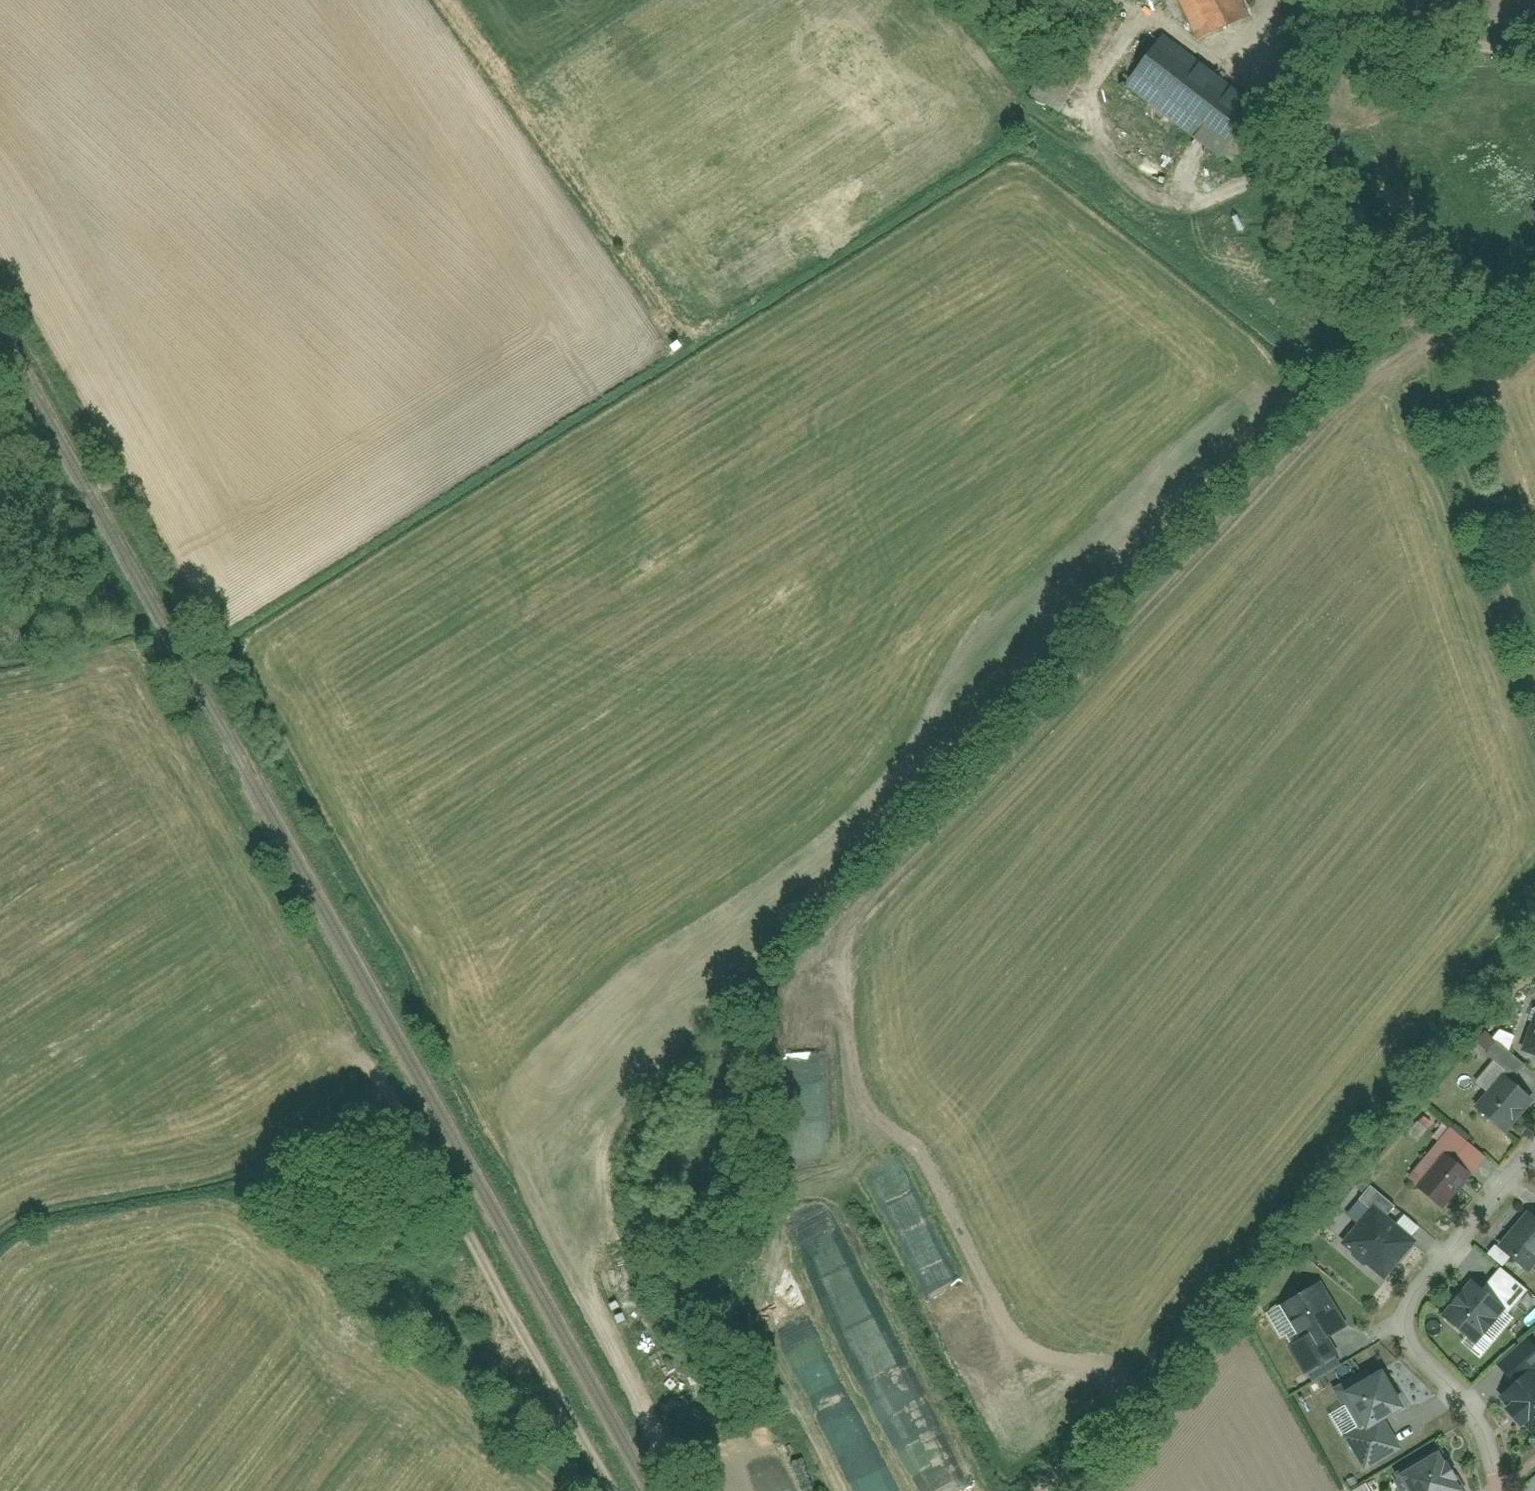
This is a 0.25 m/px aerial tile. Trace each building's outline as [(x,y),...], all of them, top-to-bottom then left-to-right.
[(1199,48),(1256,21),(1246,0),(1177,0),(1199,48)] [(1151,33),(1112,86),(1218,165),(1258,112),(1151,33)] [(1511,1033),(1534,1055),(1534,1006),(1511,1033)] [(1492,1095),(1522,1121),(1534,1106),(1534,1072),(1522,1061),(1492,1095)] [(1488,1161),(1460,1139),(1434,1170),(1462,1193),(1488,1161)] [(1426,1239),(1385,1200),(1350,1238),(1391,1276),(1426,1239)] [(1508,1241),(1534,1263),(1534,1207),(1508,1241)] [(888,1332),(849,1253),(813,1270),(852,1349),(888,1332)] [(1516,1297),(1485,1269),(1449,1308),(1480,1336),(1516,1297)] [(1352,1326),(1325,1278),(1290,1298),(1307,1329),(1297,1335),(1315,1365),(1344,1349),(1335,1335),(1352,1326)] [(1507,1360),(1518,1374),(1502,1386),(1534,1430),(1534,1339),(1507,1360)] [(1416,1399),(1391,1350),(1346,1373),(1366,1412),(1354,1418),(1372,1452),(1409,1432),(1397,1409),(1416,1399)] [(1471,1478),(1448,1438),(1402,1464),(1418,1490),(1448,1490),(1471,1478)]
